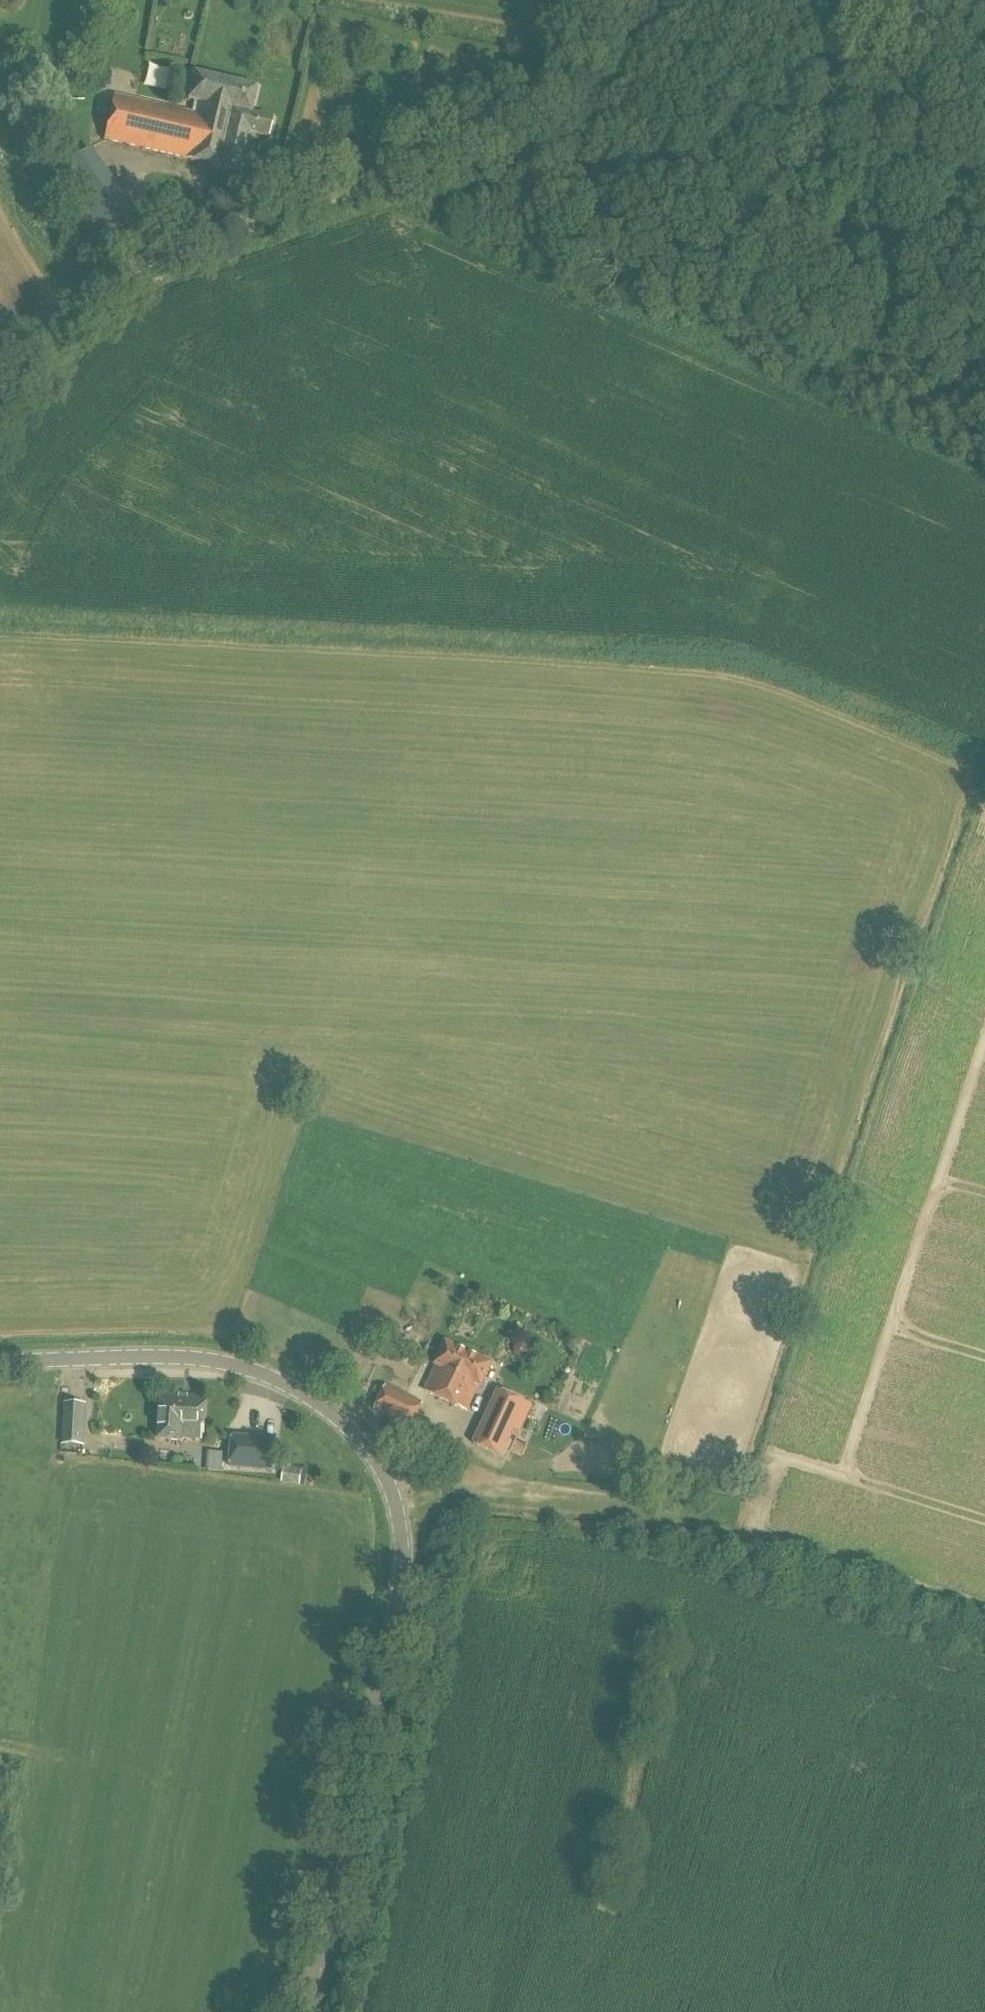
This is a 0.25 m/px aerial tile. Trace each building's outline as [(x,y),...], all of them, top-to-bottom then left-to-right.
[(250,115),(256,88),(194,74),(187,101),(195,103),(192,114),(114,96),(104,141),(182,159),(251,175),(260,137),(268,139),(272,120),(250,115)] [(104,251),(141,225),(90,150),(52,176),(104,251)] [(481,1387),(491,1364),(446,1343),(435,1365),(438,1366),(426,1392),(466,1411),(478,1385),(481,1387)] [(411,1428),(423,1404),(386,1386),(374,1410),(411,1428)] [(520,1434),(533,1406),(498,1390),(473,1444),(502,1458),(515,1431),(520,1434)] [(181,1441),(183,1396),(161,1394),(158,1439),(181,1441)] [(203,1442),(204,1434),(206,1397),(183,1396),(181,1441),(203,1442)] [(83,1446),(85,1406),(65,1405),(63,1444),(83,1446)] [(228,1458),(227,1468),(270,1471),(273,1442),(243,1439),(241,1459),(228,1458)] [(293,1478),(295,1466),(273,1463),(271,1474),(293,1478)]
